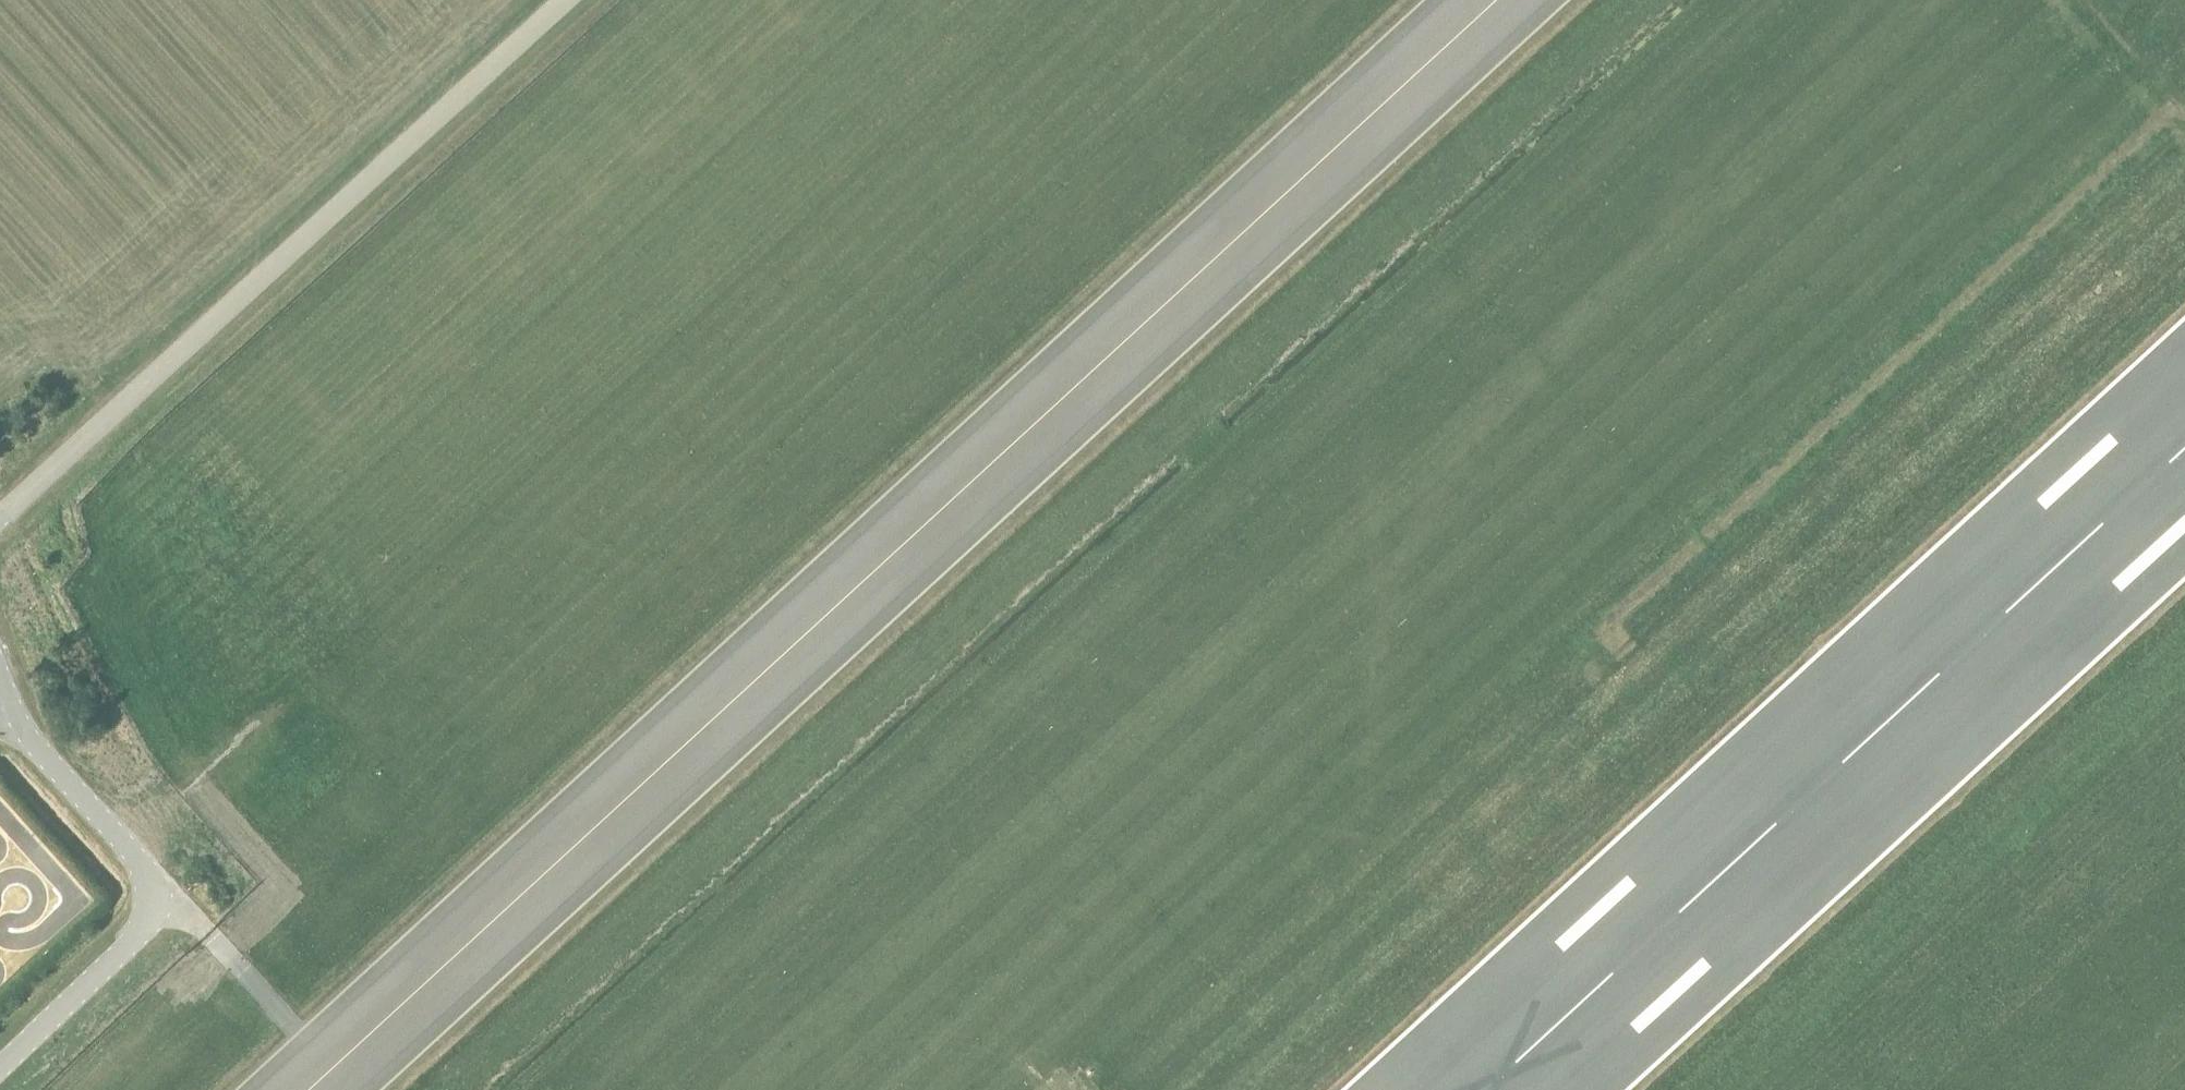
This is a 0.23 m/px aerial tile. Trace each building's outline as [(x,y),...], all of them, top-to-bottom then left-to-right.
[(1592,659),(1581,668),(1590,678),(1601,670),(1592,659)]
